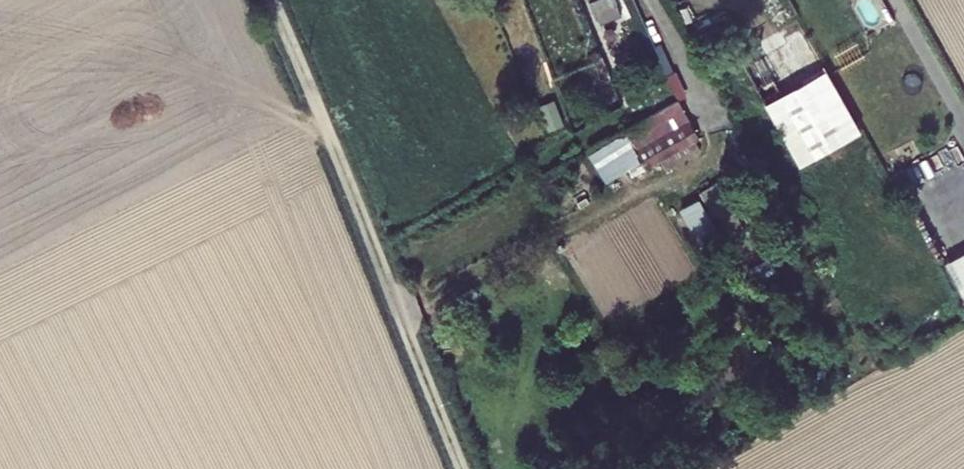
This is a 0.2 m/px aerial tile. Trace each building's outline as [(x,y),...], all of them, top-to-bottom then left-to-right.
[(588,2),(592,13),(595,12),(600,24),(622,15),(616,0),(592,0),(588,2)] [(730,12),(691,31),(701,50),(740,31),(730,12)] [(732,47),(750,84),(819,52),(801,14),(732,47)] [(664,52),(658,55),(678,98),(686,94),(675,71),(673,71),(664,52)] [(801,166),(860,132),(825,69),(764,102),(801,166)] [(634,87),(622,94),(633,112),(645,105),(634,87)] [(547,129),(562,123),(553,99),(538,105),(547,129)] [(665,169),(700,150),(694,139),(699,137),(677,99),(621,128),(645,168),(660,159),(665,169)] [(645,168),(621,128),(588,147),(609,180),(628,169),(631,174),(645,168)] [(720,179),(699,191),(728,241),(746,231),(736,215),(739,213),(720,179)] [(699,244),(718,233),(698,198),(679,208),(699,244)] [(944,262),(963,299),(963,251),(944,262)]
